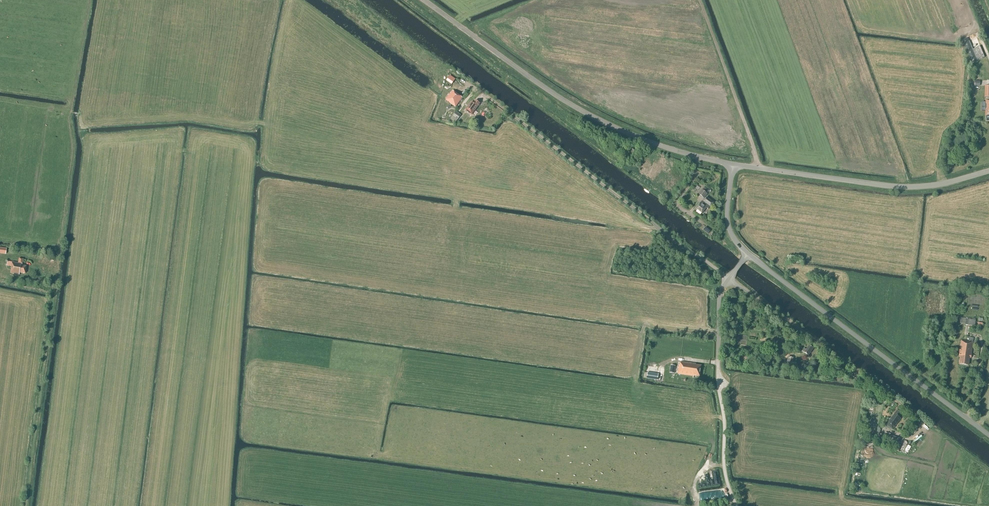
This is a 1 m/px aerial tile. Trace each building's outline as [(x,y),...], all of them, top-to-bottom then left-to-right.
[(965,39),(962,41),(971,63),(975,62),(965,39)] [(456,107),(462,98),(453,91),(446,100),(456,107)] [(476,100),(473,104),(471,102),(465,110),(471,115),(480,103),(476,100)] [(458,120),(461,115),(456,111),(453,116),(458,120)] [(704,198),(707,194),(705,192),(702,190),(699,194),(704,198)] [(706,197),(705,199),(701,204),(700,203),(696,209),(702,214),(706,208),(709,209),(713,203),(706,197)] [(25,274),(26,266),(22,266),(22,264),(23,259),(19,258),(18,263),(12,262),(7,261),(7,266),(11,266),(10,274),(19,275),(20,273),(25,274)] [(975,326),(976,320),(969,319),(966,318),(966,319),(961,318),(960,323),(965,324),(965,325),(975,326)] [(970,358),(972,342),(973,342),(974,338),(969,337),(969,342),(961,341),(959,357),(960,357),(959,364),(968,365),(969,358),(970,358)] [(808,356),(813,349),(809,345),(806,350),(804,348),(802,351),(808,356)] [(680,365),(679,365),(678,374),(694,376),(700,376),(701,366),(695,365),(696,364),(680,362),(680,365)] [(901,418),(899,417),(901,414),(897,411),(886,425),(892,430),(901,418)] [(897,446),(900,438),(890,435),(891,434),(885,432),(885,433),(882,442),(894,445),(895,445),(897,446)]
